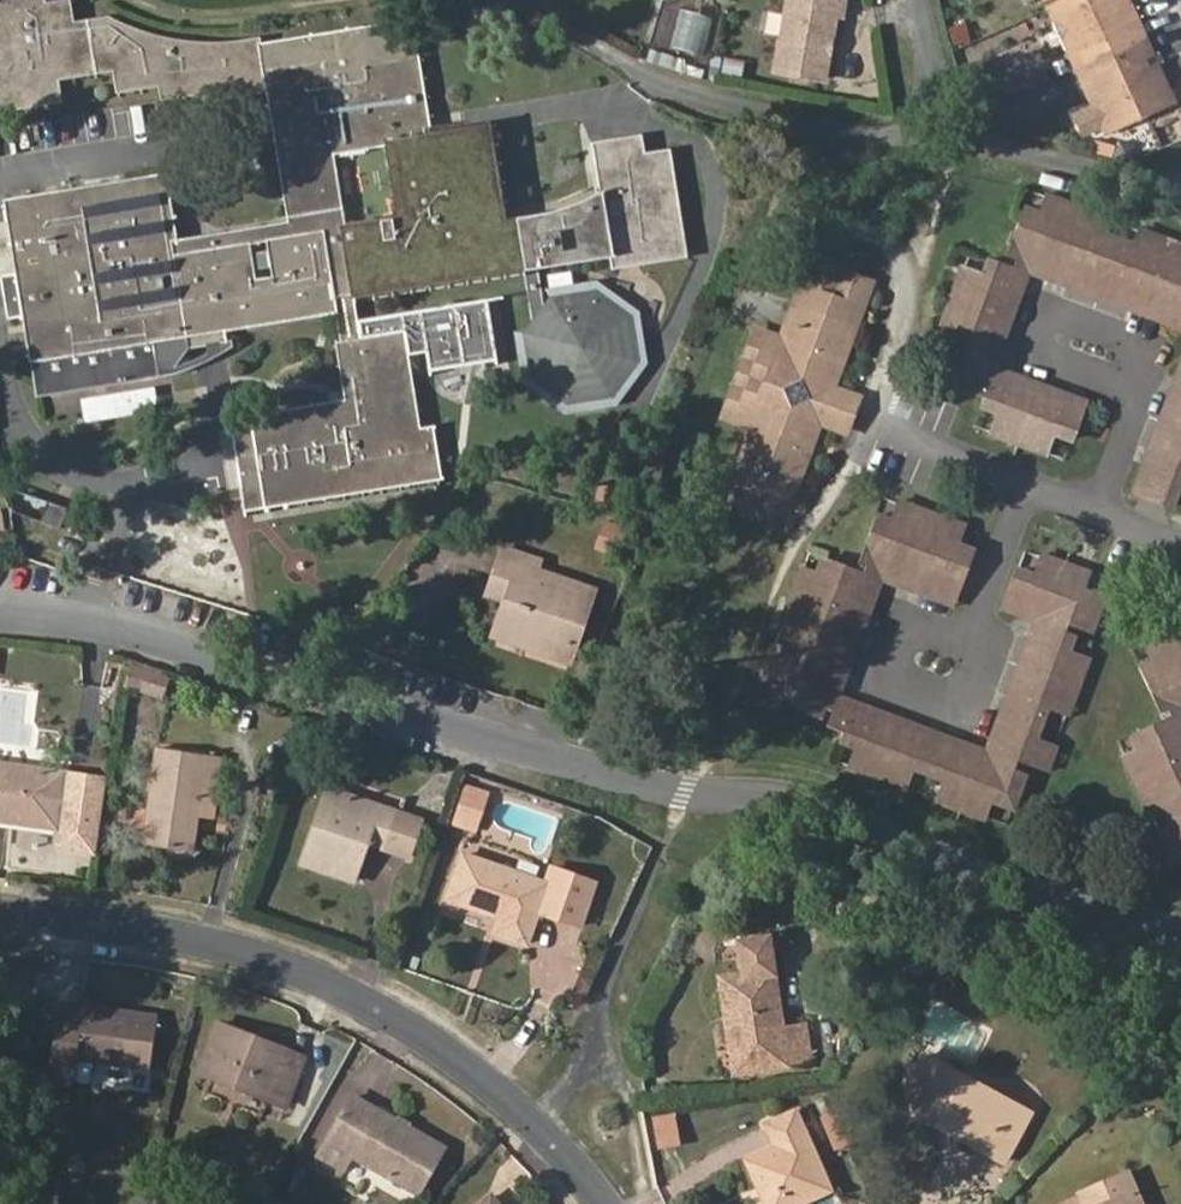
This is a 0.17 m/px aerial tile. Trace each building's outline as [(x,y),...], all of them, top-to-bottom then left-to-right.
[(58,102),(53,78),(115,70),(118,88),(161,85),(163,97),(206,93),(207,100),(269,91),(291,223),(204,237),(172,242),(169,222),(162,178),(5,204),(17,275),(24,318),(35,380),(79,375),(93,379),(108,383),(124,382),(124,377),(171,369),(188,347),(225,342),(223,327),(334,309),(348,402),(255,419),(270,503),(437,476),(429,425),(414,426),(402,354),(398,331),(362,335),(358,312),(355,294),(524,267),(534,321),(523,334),(531,379),(568,406),(612,399),(640,361),(631,317),(595,290),(544,299),(538,270),(610,257),(613,268),(686,257),(667,147),(644,150),(642,134),(592,141),(599,190),(585,200),(571,206),(501,217),(485,126),(429,135),(409,21),(264,46),(262,39),(234,43),(205,44),(178,41),(152,35),(127,27),(109,18),(70,24),(64,2),(40,6),(39,0),(0,0),(0,109),(58,102)] [(823,78),(827,54),(823,50),(824,42),(829,39),(834,14),(840,14),(842,0),(787,0),(776,70),(823,78)] [(1140,38),(1131,18),(1125,21),(1115,25),(1112,18),(1122,14),(1128,11),(1123,0),(1068,0),(1059,4),(1085,62),(1140,38)] [(1135,8),(1132,0),(1123,0),(1128,11),(1135,8)] [(1074,67),(1085,62),(1059,4),(1048,9),(1074,67)] [(701,47),(712,14),(689,7),(679,40),(701,47)] [(1125,21),(1122,14),(1112,18),(1115,25),(1125,21)] [(1140,38),(1147,34),(1138,15),(1131,18),(1140,38)] [(1148,55),(1155,52),(1147,34),(1140,38),(1148,55)] [(1113,126),(1168,102),(1152,63),(1149,64),(1139,68),(1136,60),(1145,56),(1148,55),(1140,38),(1085,62),(1113,126)] [(1149,64),(1145,56),(1136,60),(1139,68),(1149,64)] [(745,62),(726,58),(723,73),(743,77),(745,62)] [(1168,102),(1176,98),(1159,60),(1152,63),(1168,102)] [(1102,130),(1113,126),(1085,62),(1074,67),(1102,130)] [(1054,197),(1044,193),(1037,212),(1046,216),(1054,197)] [(1106,233),(1095,229),(1100,214),(1054,197),(1046,216),(1037,212),(1022,207),(1004,254),(1012,258),(1023,262),(1026,253),(1038,257),(1035,266),(1068,278),(1071,270),(1085,275),(1083,283),(1115,295),(1119,287),(1133,292),(1130,301),(1163,313),(1166,304),(1179,309),(1176,318),(1180,319),(1180,244),(1145,231),(1139,246),(1130,242),(1106,233)] [(1106,233),(1112,218),(1100,214),(1095,229),(1106,233)] [(169,222),(172,242),(204,237),(200,216),(169,222)] [(1145,231),(1135,228),(1130,242),(1139,246),(1145,231)] [(1023,262),(1035,266),(1038,257),(1026,253),(1023,262)] [(962,349),(984,358),(1018,269),(1009,266),(987,258),(982,273),(979,283),(959,276),(958,275),(942,316),(963,323),(959,334),(954,347),(962,349)] [(1180,330),(1180,319),(1176,318),(1163,313),(1130,301),(1115,295),(1083,283),(1068,278),(1035,266),(1023,262),(1012,258),(1009,266),(1018,269),(984,358),(962,349),(948,385),(981,370),(1082,408),(1085,400),(994,366),(1028,275),(1180,330)] [(781,342),(755,332),(724,414),(750,424),(721,504),(775,525),(815,416),(826,389),(866,282),(811,262),(781,342)] [(982,273),(962,265),(959,276),(979,283),(982,273)] [(1068,278),(1083,283),(1085,275),(1071,270),(1068,278)] [(3,322),(24,318),(17,275),(0,278),(0,302),(3,322)] [(1115,295),(1130,301),(1133,292),(1119,287),(1115,295)] [(363,311),(358,312),(362,335),(398,331),(402,354),(425,350),(428,368),(494,358),(485,297),(372,315),(368,312),(366,311),(363,311)] [(1179,309),(1166,304),(1163,313),(1176,318),(1179,309)] [(959,334),(963,323),(942,316),(939,325),(959,334)] [(1141,463),(1150,466),(1180,382),(1180,355),(1141,463)] [(1054,433),(1071,439),(1082,408),(981,370),(948,385),(982,399),(980,406),(994,411),(1004,415),(996,437),(1038,450),(1045,430),(1054,433)] [(35,380),(36,389),(93,379),(79,375),(35,380)] [(1150,466),(1141,463),(1130,492),(1170,506),(1180,478),(1180,382),(1150,466)] [(844,427),(854,400),(826,389),(815,416),(844,427)] [(994,411),(986,432),(996,437),(1004,415),(994,411)] [(270,503),(255,419),(232,423),(247,507),(270,503)] [(1038,450),(1047,454),(1054,433),(1045,430),(1038,450)] [(62,533),(69,514),(5,491),(11,515),(62,533)] [(904,505),(895,501),(888,521),(897,524),(904,505)] [(873,515),(856,562),(863,565),(874,568),(877,559),(891,564),(888,573),(921,585),(924,577),(936,581),(933,590),(952,597),(970,550),(957,546),(947,543),(954,522),(904,505),(897,524),(888,521),(873,515)] [(957,546),(965,525),(954,522),(947,543),(957,546)] [(518,552),(501,546),(498,555),(515,560),(518,552)] [(515,560),(498,555),(492,573),(513,582),(507,599),(502,596),(489,632),(522,644),(525,635),(541,639),(543,632),(572,642),(590,586),(534,566),(536,559),(518,552),(515,560)] [(1048,558),(1039,554),(1032,574),(1042,577),(1048,558)] [(770,700),(819,719),(821,713),(826,700),(816,697),(821,684),(832,688),(843,655),(834,651),(839,638),(848,641),(860,609),(851,606),(856,593),(865,596),(872,576),(861,573),(819,557),(815,571),(812,580),(796,574),(778,623),(793,629),(790,638),(784,650),(770,644),(761,670),(780,678),(776,687),(770,700)] [(1084,594),(1071,590),(1079,570),(1048,558),(1042,577),(1032,574),(1016,567),(1004,601),(1034,612),(1038,601),(1058,609),(1054,620),(1064,624),(1090,633),(1102,600),(1084,594)] [(874,568),(863,565),(861,573),(872,576),(865,596),(856,593),(851,606),(860,609),(848,641),(839,638),(834,651),(843,655),(832,688),(821,684),(816,697),(826,700),(821,713),(827,716),(833,702),(966,750),(962,764),(983,772),(988,759),(1011,767),(1013,757),(1004,753),(1008,743),(996,738),(1039,622),(1062,630),(1064,624),(1054,620),(1058,609),(1038,601),(1034,612),(1004,601),(1001,610),(1027,620),(980,744),(840,693),(881,583),(949,606),(952,597),(933,590),(936,581),(924,577),(921,585),(888,573),(891,564),(877,559),(874,568)] [(815,571),(799,566),(796,574),(812,580),(815,571)] [(1084,594),(1091,574),(1079,570),(1071,590),(1084,594)] [(492,573),(486,591),(502,596),(507,599),(513,582),(492,573)] [(1047,699),(1068,706),(1083,666),(1062,658),(1066,648),(1071,634),(1062,630),(1039,622),(996,738),(1008,743),(1004,753),(1013,757),(1045,769),(1050,753),(1031,746),(1034,736),(1045,707),(1047,699)] [(778,623),(774,632),(790,638),(793,629),(778,623)] [(1158,711),(1166,708),(1175,704),(1172,696),(1180,692),(1180,624),(1153,637),(1160,657),(1150,661),(1138,666),(1158,711)] [(541,639),(525,635),(522,644),(565,659),(572,642),(543,632),(541,639)] [(1153,637),(1143,642),(1150,661),(1160,657),(1153,637)] [(1083,666),(1087,656),(1066,648),(1062,658),(1083,666)] [(163,703),(171,680),(131,666),(123,688),(163,703)] [(761,670),(758,678),(776,687),(780,678),(761,670)] [(1166,708),(1169,716),(1180,712),(1180,715),(1180,692),(1172,696),(1175,704),(1166,708)] [(1045,707),(1065,715),(1068,706),(1047,699),(1045,707)] [(1010,806),(1023,772),(1011,767),(988,759),(983,772),(962,764),(966,750),(833,702),(827,716),(823,727),(837,732),(834,740),(850,746),(861,750),(854,768),(893,783),(900,763),(912,768),(940,778),(951,782),(943,802),(975,813),(982,796),(992,800),(1010,806)] [(1179,731),(1180,731),(1180,715),(1180,712),(1169,716),(1130,732),(1136,747),(1139,756),(1126,762),(1148,810),(1162,803),(1166,812),(1171,824),(1157,830),(1169,855),(1180,849),(1180,735),(1179,731)] [(1050,753),(1054,742),(1034,736),(1031,746),(1050,753)] [(850,746),(844,764),(854,768),(861,750),(850,746)] [(198,792),(203,755),(155,747),(142,845),(176,850),(190,852),(198,792)] [(1136,747),(1123,753),(1126,762),(1139,756),(1136,747)] [(220,795),(225,758),(203,755),(198,792),(220,795)] [(893,783),(905,787),(912,768),(900,763),(893,783)] [(0,765),(0,820),(60,828),(57,847),(95,853),(105,779),(0,765)] [(940,778),(933,798),(943,802),(951,782),(940,778)] [(492,795),(467,786),(452,828),(477,837),(492,795)] [(334,792),(325,789),(313,827),(322,830),(334,792)] [(407,858),(419,820),(334,792),(322,830),(313,827),(300,864),(353,881),(365,845),(407,858)] [(975,813),(986,817),(992,800),(982,796),(975,813)] [(1148,810),(1152,818),(1166,812),(1162,803),(1148,810)] [(1173,863),(1180,859),(1180,849),(1169,855),(1173,863)] [(202,853),(190,852),(176,850),(174,863),(201,867),(202,853)] [(550,868),(546,882),(461,854),(445,899),(497,918),(492,935),(525,947),(537,913),(582,928),(597,884),(550,868)] [(741,942),(748,985),(722,989),(735,1070),(810,1058),(804,1023),(781,1026),(766,939),(741,942)] [(740,974),(720,977),(722,989),(748,985),(741,942),(735,944),(740,974)] [(157,1015),(59,1002),(50,1074),(73,1077),(75,1056),(150,1066),(157,1015)] [(252,1036),(216,1024),(198,1075),(284,1105),(295,1071),(281,1065),(283,1058),(249,1046),(252,1036)] [(283,1058),(286,1048),(252,1036),(249,1046),(283,1058)] [(1028,1113),(924,1055),(896,1105),(933,1124),(940,1113),(989,1140),(982,1152),(1001,1162),(1028,1113)] [(442,1146),(350,1094),(317,1153),(341,1167),(350,1153),(416,1191),(442,1146)] [(317,1148),(337,1107),(324,1100),(304,1141),(317,1148)] [(793,1109),(762,1123),(771,1145),(744,1158),(765,1203),(795,1203),(829,1189),(793,1109)] [(845,1135),(834,1112),(818,1118),(830,1142),(845,1135)] [(933,1124),(982,1152),(989,1140),(940,1113),(933,1124)] [(849,1146),(845,1135),(830,1142),(834,1152),(849,1146)] [(1123,1197),(1135,1191),(1128,1174),(1077,1194),(1081,1203),(1125,1203),(1123,1197)] [(1135,1191),(1123,1197),(1125,1203),(1141,1203),(1135,1191)] [(477,1203),(497,1203),(489,1194),(477,1203)]
